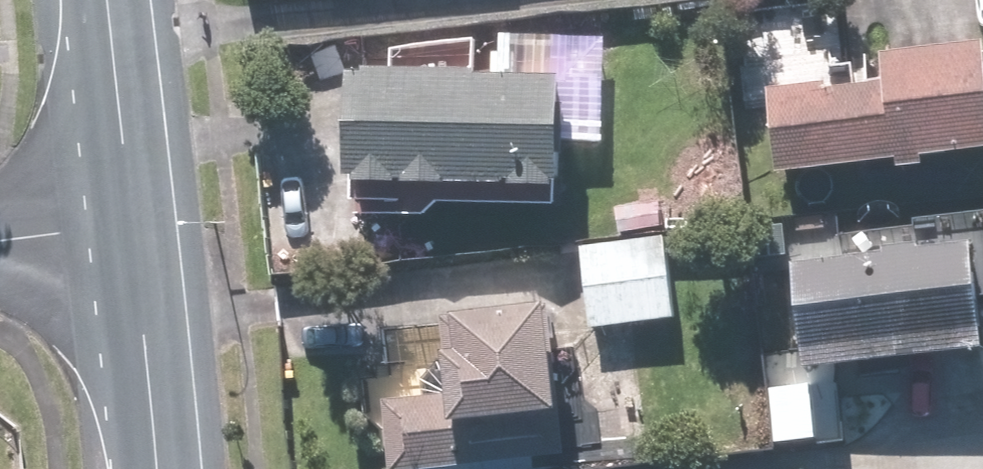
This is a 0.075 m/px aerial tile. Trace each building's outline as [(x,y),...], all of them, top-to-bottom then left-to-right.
[(971,50),(759,77),(773,182),(982,155),(982,144),(971,50)] [(555,85),(341,84),(340,222),(436,223),(436,210),(554,211),(555,85)] [(660,235),(575,243),(584,330),(668,322),(660,235)] [(958,247),(781,268),(794,376),(970,356),(958,247)] [(436,323),(441,390),(380,394),(386,468),(530,468),(547,468),(535,316),(436,323)]
